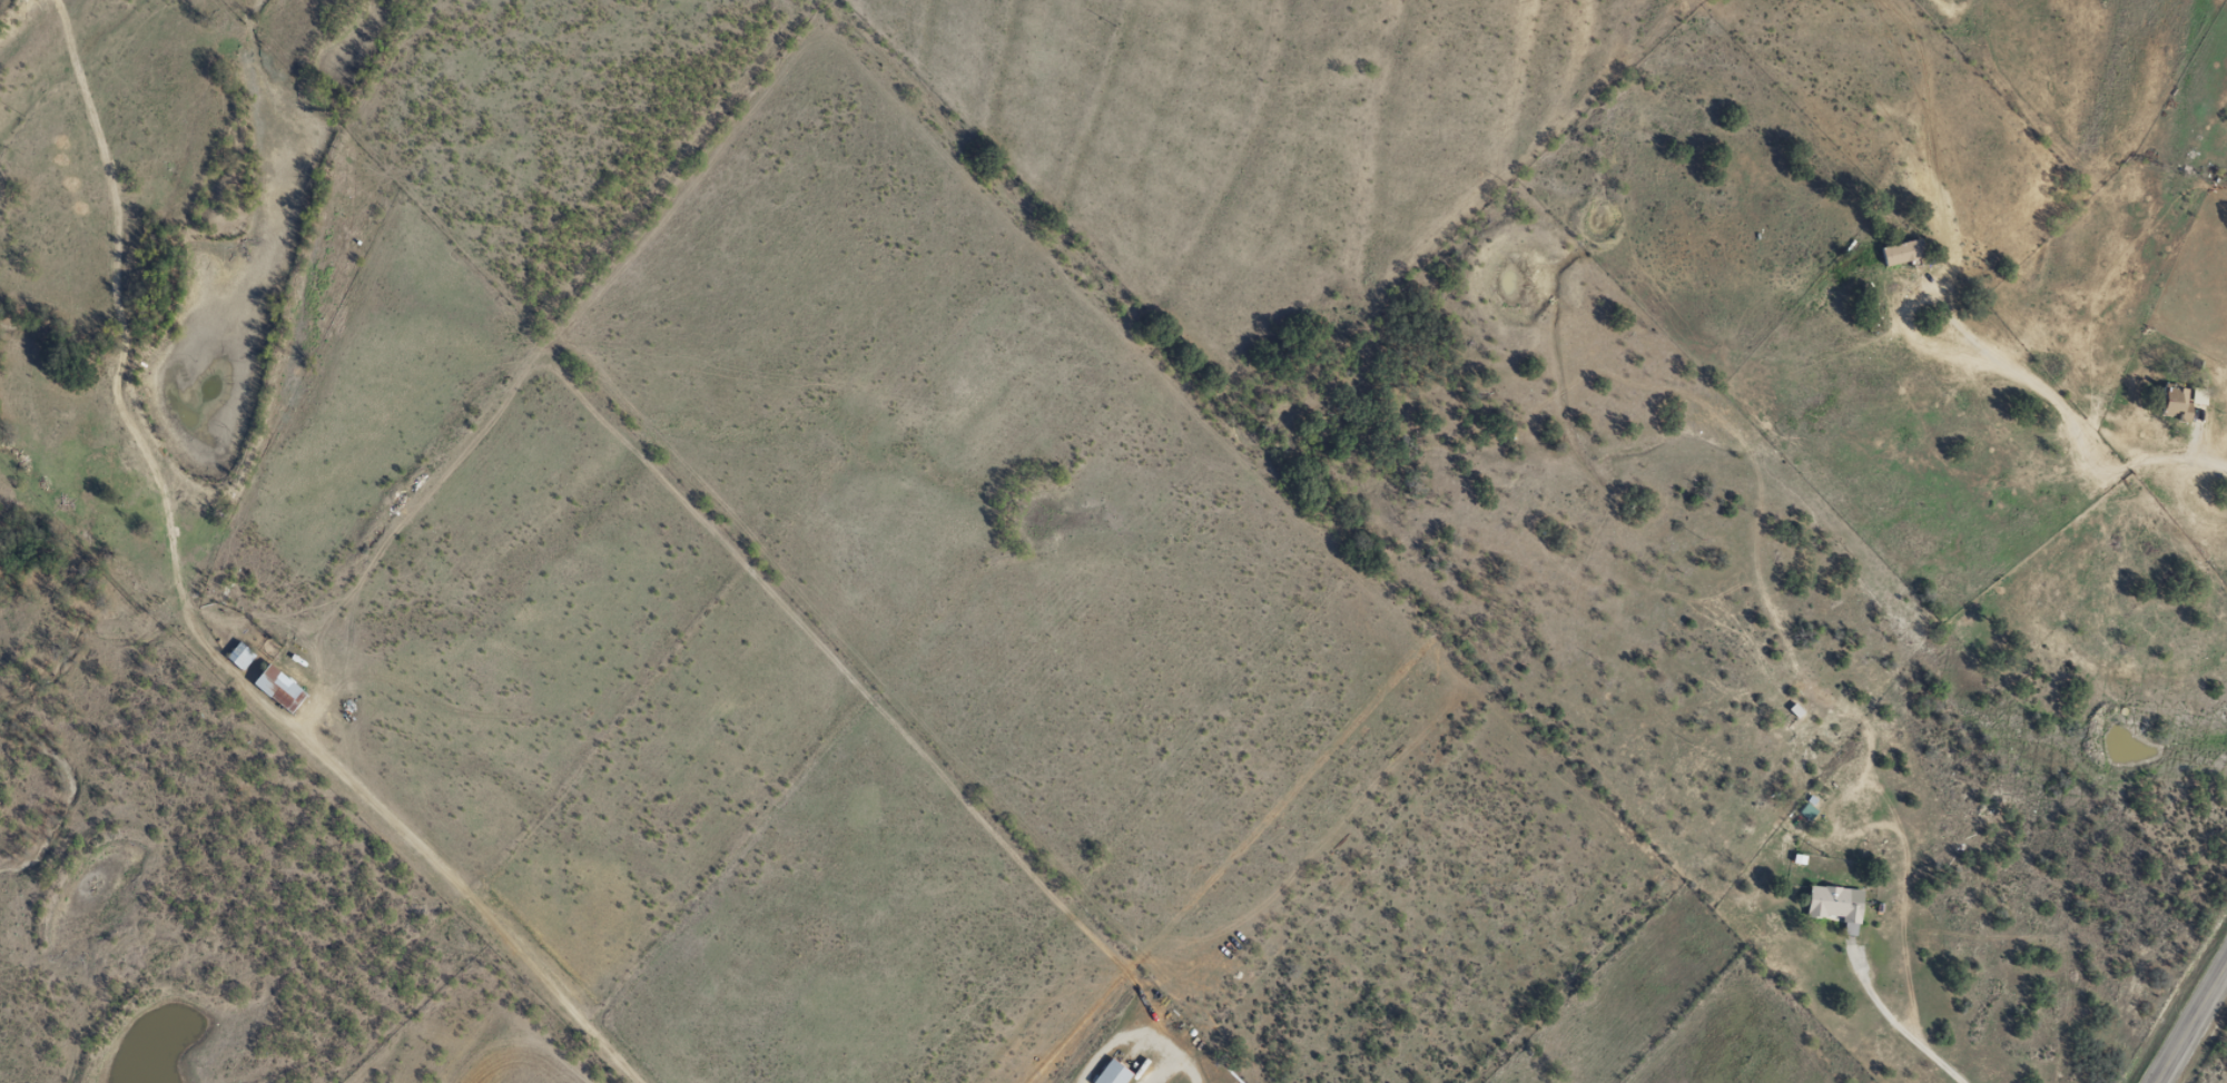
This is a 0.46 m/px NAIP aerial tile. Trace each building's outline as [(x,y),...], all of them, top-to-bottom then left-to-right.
[(1883,265),(1925,257),(1921,237),(1879,246),(1883,265)] [(2207,391),(2165,386),(2162,417),(2190,420),(2192,404),(2205,405),(2207,391)] [(254,655),(239,641),(224,656),(240,671),(254,655)] [(307,694),(269,663),(252,684),(290,715),(307,694)] [(1795,717),(1802,711),(1794,702),(1788,708),(1795,717)] [(1842,933),(1858,934),(1861,889),(1807,885),(1805,916),(1843,918),(1842,933)] [(1132,1074),(1111,1057),(1091,1082),(1093,1082),(1124,1082),(1132,1074)]
